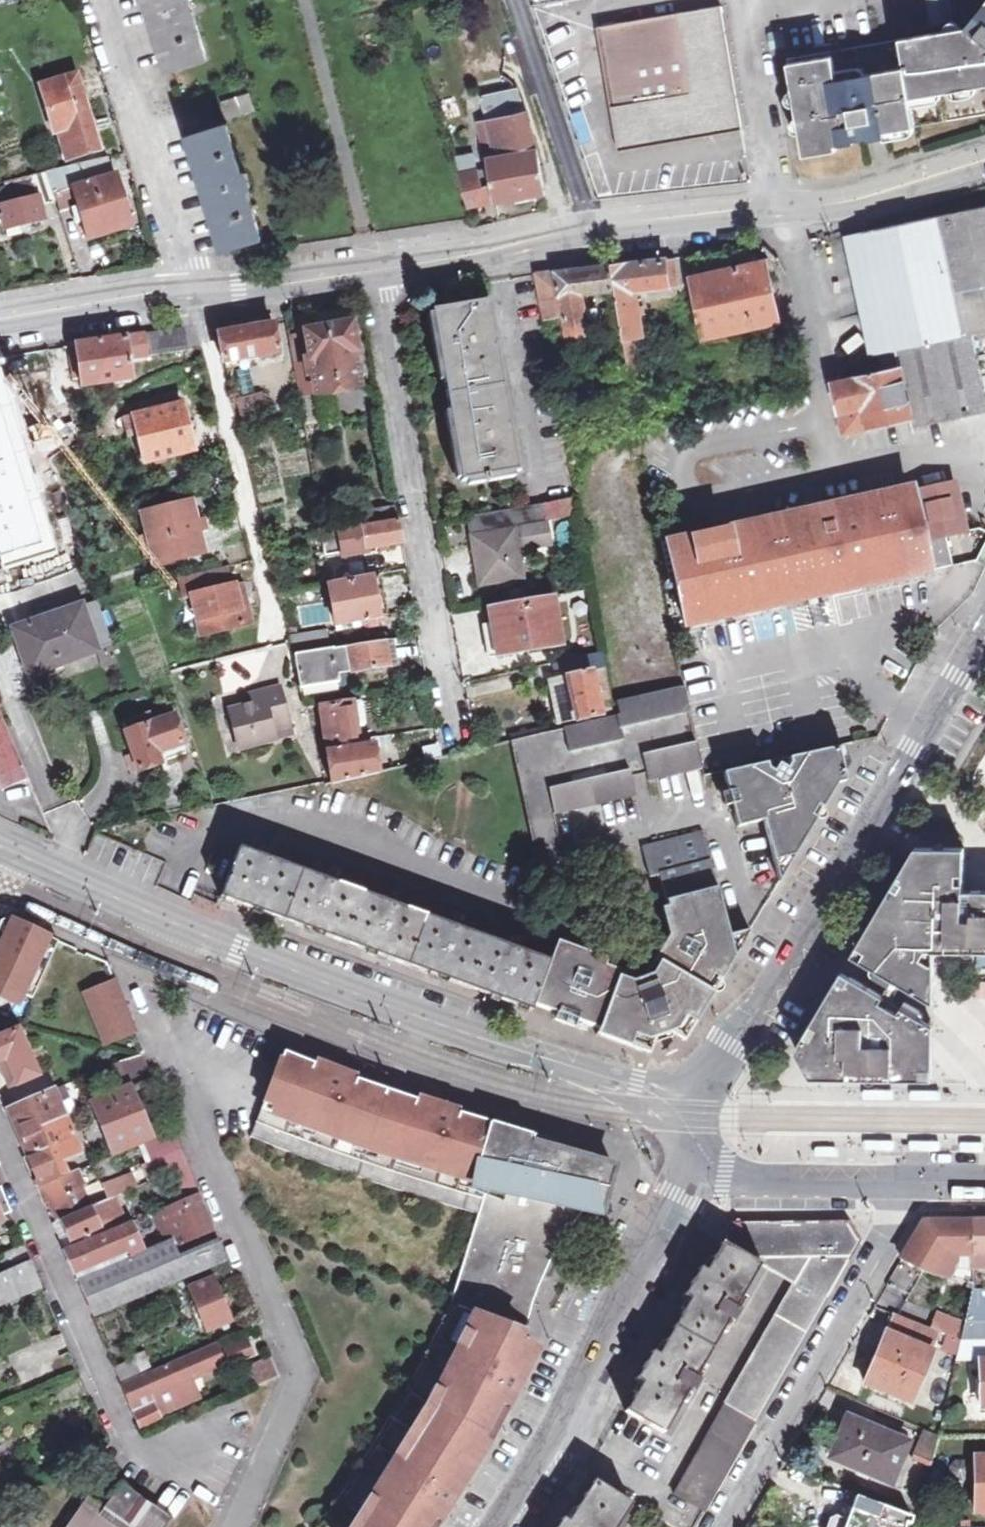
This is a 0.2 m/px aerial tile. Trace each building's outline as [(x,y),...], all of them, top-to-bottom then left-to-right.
[(153,13),(149,14),(156,37),(160,36),(170,71),(208,59),(190,0),(149,0),(153,13)] [(930,28),(955,24),(951,0),(926,0),(930,28)] [(804,158),(836,152),(835,148),(854,145),(853,141),(868,139),(869,143),(885,139),(884,133),(984,114),(984,5),(964,7),(966,30),(787,61),(804,158)] [(741,128),(722,7),(600,29),(621,152),(741,128)] [(78,76),(42,86),(66,162),(102,152),(78,76)] [(482,98),(504,93),(500,78),(478,84),(482,98)] [(492,170),(497,201),(546,193),(536,138),(519,89),(504,93),(482,98),(488,116),(493,134),(495,145),(488,146),(492,170)] [(578,92),(566,97),(577,126),(590,121),(578,92)] [(251,94),(222,103),(227,122),(257,113),(251,94)] [(493,134),(488,116),(481,118),(488,146),(495,145),(493,134)] [(228,129),(190,140),(223,251),(260,241),(246,191),(251,189),(247,177),(242,178),(228,129)] [(7,228),(45,219),(42,208),(58,204),(55,196),(74,192),(88,238),(130,225),(110,156),(29,176),(31,184),(0,191),(4,206),(1,207),(7,228)] [(497,201),(492,170),(463,174),(467,188),(465,189),(471,206),(497,201)] [(866,235),(891,351),(885,351),(888,371),(835,382),(847,432),(913,418),(915,428),(984,413),(984,211),(866,235)] [(891,351),(866,235),(844,239),(869,354),(885,351),(891,351)] [(537,275),(543,291),(547,319),(564,317),(568,336),(589,333),(583,296),(614,292),(629,379),(650,377),(638,291),(678,286),(673,258),(668,259),(595,268),(544,274),(537,275)] [(695,278),(707,336),(780,321),(767,262),(695,278)] [(435,313),(464,477),(521,467),(492,302),(435,313)] [(272,316),(215,324),(221,352),(224,363),(279,354),(272,316)] [(287,334),(291,358),(303,357),(305,374),(313,374),(316,395),(360,389),(353,353),(357,352),(352,324),(306,331),(306,332),(287,334)] [(180,329),(99,341),(66,347),(71,376),(80,374),(82,387),(131,379),(127,350),(155,346),(156,356),(186,352),(183,329),(180,329)] [(303,357),(291,358),(299,398),(316,395),(313,374),(305,374),(303,357)] [(4,570),(58,554),(1,367),(0,367),(0,560),(4,570)] [(265,396),(236,404),(242,428),(271,421),(265,396)] [(136,415),(148,462),(196,451),(184,403),(136,415)] [(669,544),(690,625),(951,566),(944,537),(963,532),(952,484),(911,493),(910,489),(669,544)] [(502,528),(475,533),(482,578),(524,570),(516,522),(521,521),(525,548),(553,544),(548,518),(577,513),(574,495),(499,508),(502,528)] [(144,514),(155,563),(202,553),(191,504),(144,514)] [(382,508),(384,520),(396,518),(393,506),(382,508)] [(369,523),(384,520),(382,508),(367,511),(369,523)] [(502,528),(499,508),(471,512),(475,533),(502,528)] [(339,532),(343,552),(403,542),(399,521),(339,532)] [(240,607),(235,585),(230,565),(185,575),(191,596),(195,595),(204,633),(253,622),(248,605),(240,607)] [(330,586),(336,624),(380,617),(374,579),(330,586)] [(243,584),(235,585),(240,607),(248,605),(243,584)] [(552,594),(500,602),(502,619),(493,620),(499,655),(562,645),(552,594)] [(90,601),(82,604),(98,648),(111,644),(96,599),(90,601)] [(489,604),(492,619),(493,620),(502,619),(500,602),(489,604)] [(98,648),(82,604),(17,626),(33,671),(98,648)] [(488,657),(499,655),(493,620),(492,619),(482,621),(488,657)] [(389,663),(386,642),(329,651),(327,630),(290,636),(291,641),(301,687),(340,681),(339,672),(389,664),(389,663)] [(395,640),(386,642),(389,663),(399,662),(395,640)] [(601,650),(557,660),(561,675),(554,676),(563,720),(612,710),(601,650)] [(267,703),(256,705),(230,711),(239,747),(292,736),(281,688),(265,692),(267,703)] [(614,703),(616,713),(564,726),(570,751),(622,739),(620,727),(690,713),(684,688),(614,703)] [(267,703),(265,692),(253,695),(256,705),(267,703)] [(360,700),(319,707),(327,751),(367,745),(366,738),(360,700)] [(1,790),(28,778),(0,714),(0,788),(1,790)] [(127,731),(143,779),(163,772),(160,761),(186,752),(177,724),(155,731),(153,723),(127,731)] [(696,742),(640,754),(644,774),(646,781),(702,769),(696,742)] [(332,782),(380,770),(375,744),(367,745),(327,751),(332,782)] [(722,772),(726,790),(733,789),(736,806),(730,807),(735,829),(763,823),(777,883),(819,814),(844,772),(838,746),(722,772)] [(573,782),(549,787),(555,814),(635,796),(629,769),(573,782)] [(733,789),(726,790),(730,807),(736,806),(733,789)] [(554,947),(533,1004),(553,1012),(557,1004),(570,1008),(584,1013),(581,1022),(599,1028),(596,1034),(617,1042),(649,1054),(653,1042),(673,1036),(682,1042),(706,1001),(729,962),(734,955),(728,935),(701,832),(640,846),(648,876),(658,874),(672,926),(652,961),(658,964),(652,974),(631,980),(619,976),(621,971),(604,964),(606,958),(571,945),(568,952),(554,947)] [(244,905),(284,920),(309,856),(285,847),(278,862),(252,852),(237,846),(219,896),(234,901),(244,905)] [(851,957),(924,999),(934,992),(935,950),(980,951),(984,951),(984,890),(964,889),(965,848),(916,847),(851,957)] [(313,930),(348,943),(371,879),(346,870),(341,884),(330,880),(335,866),(309,856),(284,920),(313,930)] [(398,889),(371,879),(348,943),(364,949),(408,965),(433,902),(409,894),(403,907),(392,903),(398,889)] [(430,973),(470,988),(493,924),(470,915),(464,930),(454,925),(459,912),(433,902),(408,965),(430,973)] [(33,997),(58,941),(8,919),(0,922),(0,983),(33,997)] [(516,933),(493,924),(470,988),(497,998),(530,1010),(533,1004),(554,947),(529,937),(523,951),(511,947),(516,933)] [(749,929),(728,935),(734,955),(749,929)] [(839,971),(795,1049),(801,1061),(809,1077),(932,1079),(933,1027),(901,1008),(897,1014),(879,1002),(883,996),(839,971)] [(115,983),(86,996),(106,1045),(136,1033),(115,983)] [(557,1004),(553,1012),(555,1019),(565,1023),(570,1008),(557,1004)] [(570,1008),(565,1023),(572,1025),(579,1028),(581,1022),(584,1013),(570,1008)] [(4,1059),(11,1076),(34,1067),(19,1030),(0,1037),(0,1061),(4,1059)] [(448,1312),(524,1342),(525,1332),(534,1305),(541,1284),(552,1261),(564,1239),(578,1218),(595,1201),(598,1189),(608,1189),(615,1168),(546,1148),(533,1144),(534,1135),(460,1113),(458,1119),(429,1110),(385,1096),(354,1085),(312,1070),(315,1064),(284,1052),(250,1137),(281,1150),(388,1188),(479,1215),(448,1312)] [(144,1142),(152,1138),(131,1086),(154,1076),(145,1055),(142,1056),(115,1067),(125,1088),(90,1102),(113,1155),(144,1142)] [(66,1087),(54,1092),(60,1105),(72,1100),(66,1087)] [(60,1105),(54,1092),(8,1110),(41,1186),(43,1185),(50,1204),(57,1220),(91,1205),(77,1171),(68,1175),(61,1157),(79,1149),(60,1105)] [(891,1092),(860,1092),(860,1097),(860,1100),(891,1101),(891,1092)] [(939,1092),(909,1092),(909,1095),(909,1100),(939,1100),(939,1092)] [(172,1130),(152,1138),(144,1142),(151,1160),(144,1163),(151,1183),(163,1178),(173,1204),(183,1200),(185,1206),(157,1217),(165,1234),(176,1231),(181,1241),(213,1228),(179,1148),(172,1130)] [(891,1142),(862,1142),(861,1150),(891,1150),(891,1146),(891,1142)] [(836,1151),(811,1151),(811,1154),(812,1159),(836,1159),(836,1151)] [(74,1274),(143,1244),(133,1221),(127,1223),(117,1198),(128,1193),(122,1179),(107,1186),(113,1199),(54,1225),(74,1274)] [(11,1212),(1,1188),(0,1188),(0,1217),(11,1212)] [(663,1433),(687,1391),(691,1392),(698,1380),(694,1378),(728,1321),(731,1323),(739,1309),(735,1307),(760,1265),(793,1286),(673,1494),(701,1511),(857,1242),(847,1224),(846,1221),(731,1223),(706,1270),(700,1266),(682,1297),(688,1300),(656,1355),(651,1352),(634,1380),(640,1383),(625,1411),(663,1433)] [(954,1256),(970,1256),(969,1221),(933,1221),(924,1221),(902,1259),(921,1270),(950,1278),(953,1266),(954,1256)] [(971,1290),(984,1290),(984,1221),(969,1221),(970,1256),(971,1286),(971,1290)] [(146,1251),(79,1280),(95,1316),(226,1261),(218,1240),(178,1256),(170,1240),(146,1251)] [(146,1251),(143,1244),(74,1274),(77,1280),(79,1280),(146,1251)] [(0,1256),(0,1263),(3,1272),(0,1273),(0,1306),(43,1288),(25,1246),(0,1256)] [(953,1266),(950,1278),(971,1290),(971,1286),(970,1256),(954,1256),(953,1266)] [(213,1281),(190,1291),(207,1331),(230,1321),(213,1281)] [(971,1290),(963,1324),(960,1340),(984,1340),(984,1290),(971,1290)] [(379,1437),(463,1483),(494,1433),(520,1379),(516,1377),(520,1357),(524,1342),(448,1312),(415,1377),(379,1437)] [(863,1383),(912,1404),(941,1333),(929,1328),(894,1312),(863,1383)] [(963,1324),(937,1313),(929,1328),(941,1333),(959,1341),(960,1340),(963,1324)] [(960,1340),(959,1341),(955,1358),(981,1358),(981,1376),(976,1376),(976,1391),(981,1391),(981,1404),(984,1404),(984,1340),(960,1340)] [(536,1347),(524,1342),(516,1377),(520,1379),(536,1347)] [(214,1347),(123,1386),(130,1404),(133,1403),(137,1412),(134,1414),(140,1427),(159,1419),(157,1415),(184,1403),(176,1384),(194,1377),(194,1379),(223,1367),(214,1347)] [(273,1359),(250,1368),(257,1387),(281,1378),(273,1359)] [(115,1368),(121,1384),(140,1376),(133,1360),(115,1368)] [(832,1456),(889,1480),(905,1444),(848,1420),(832,1456)] [(912,1454),(914,1455),(912,1459),(930,1467),(938,1435),(923,1429),(912,1454)] [(379,1437),(325,1526),(436,1526),(463,1483),(379,1437)] [(984,1513),(984,1459),(975,1459),(977,1513),(984,1513)] [(631,1504),(593,1480),(567,1521),(562,1517),(556,1526),(617,1526),(631,1504)] [(146,1501),(124,1485),(105,1509),(91,1499),(71,1526),(168,1526),(173,1520),(154,1507),(146,1517),(138,1511),(146,1501)] [(914,1517),(854,1496),(843,1526),(911,1526),(914,1517)] [(146,1517),(154,1507),(146,1501),(138,1511),(146,1517)]
